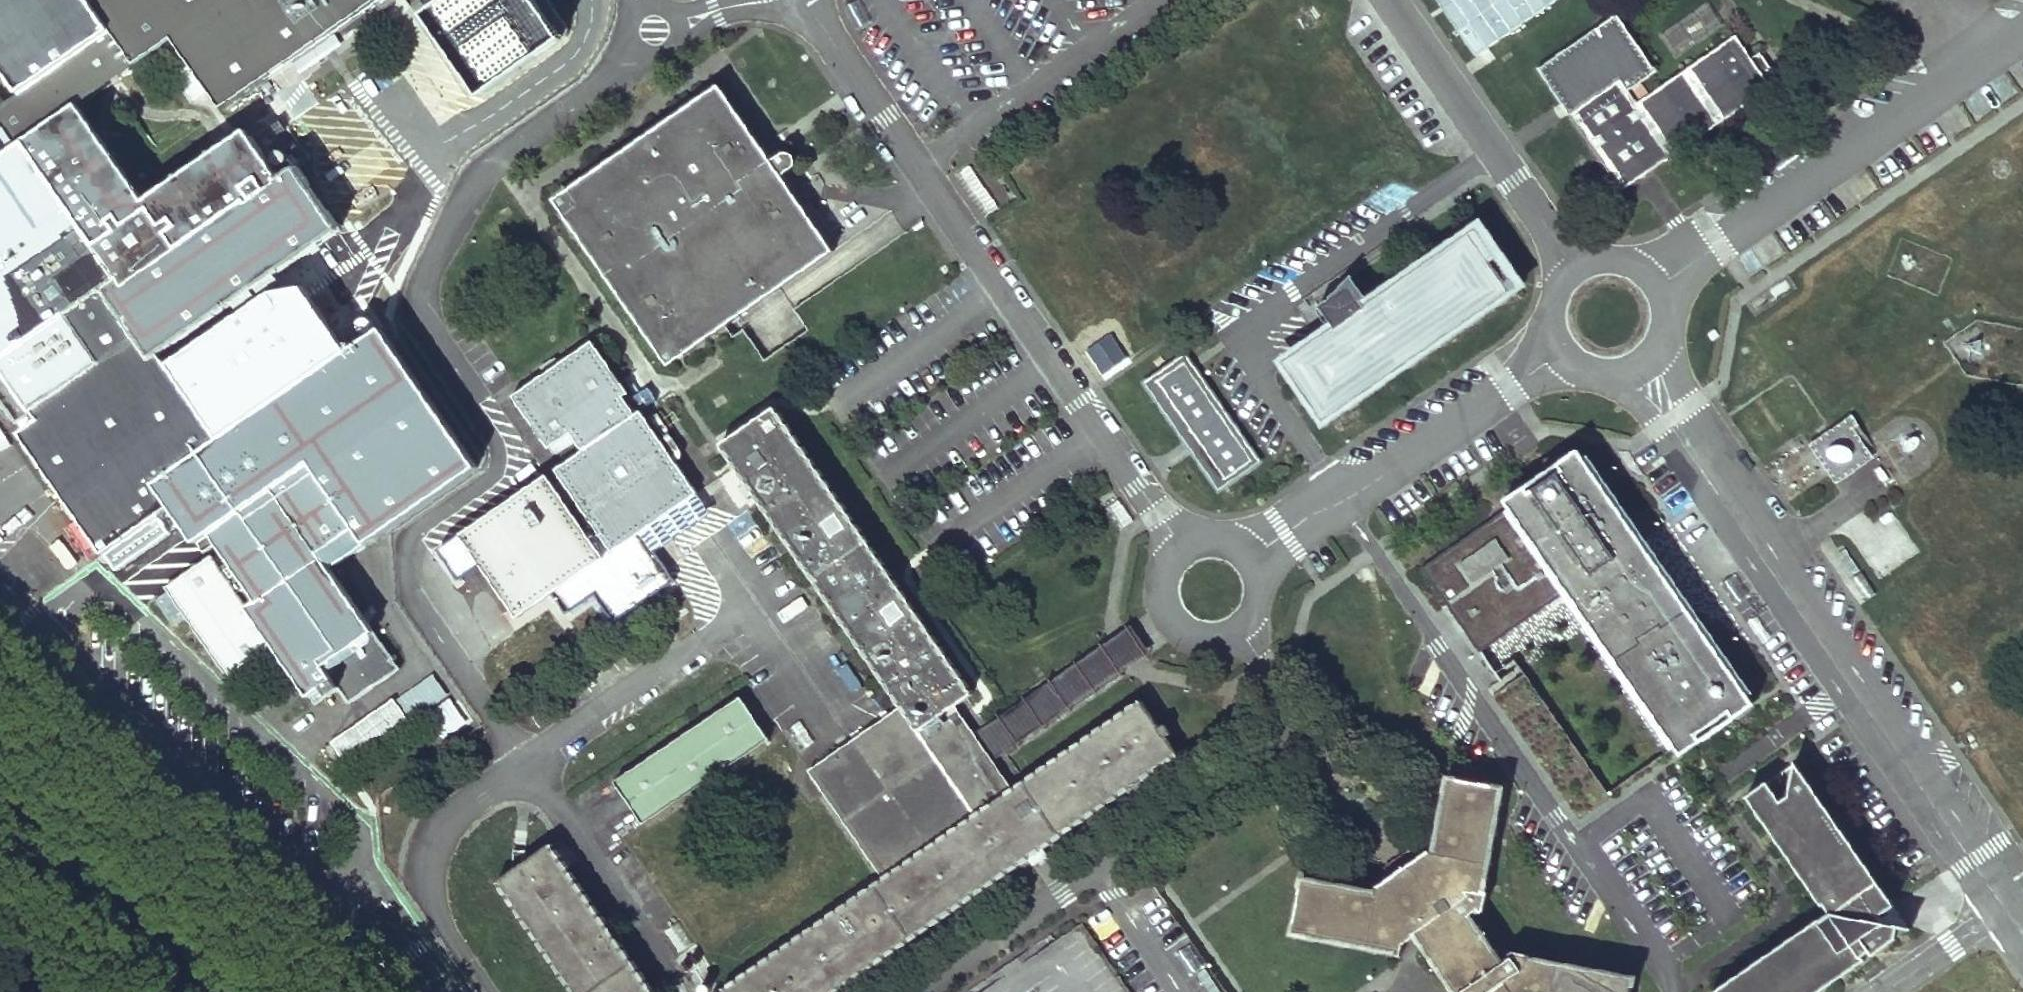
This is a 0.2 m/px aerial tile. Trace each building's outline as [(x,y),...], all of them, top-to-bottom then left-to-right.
[(115,31),(23,94),(6,106),(0,110),(0,138),(10,153),(81,104),(176,39),(223,108),(381,0),(94,0),(115,31)] [(23,94),(115,31),(94,0),(0,0),(0,60),(23,94)] [(547,0),(450,0),(424,18),(481,99),(573,36),(547,0)] [(1657,34),(1673,59),(1724,27),(1708,2),(1657,34)] [(1543,73),(1570,113),(1621,79),(1629,90),(1657,71),(1618,13),(1597,27),(1601,33),(1543,73)] [(1601,33),(1597,27),(1539,67),(1543,73),(1601,33)] [(1621,79),(1570,113),(1622,189),(1771,87),(1763,75),(1753,60),(1736,36),(1637,103),(1629,90),(1621,79)] [(1764,63),(1760,55),(1753,60),(1763,75),(1770,71),(1764,63)] [(668,363),(835,248),(784,174),(797,163),(798,153),(791,146),(782,149),(770,159),(719,82),(555,197),(668,363)] [(10,153),(0,160),(0,398),(17,423),(34,412),(104,364),(70,315),(106,291),(121,280),(90,236),(146,198),(81,104),(10,153)] [(282,179),(247,128),(146,198),(90,236),(121,280),(106,291),(153,360),(162,354),(341,232),(297,168),(282,179)] [(10,153),(0,138),(0,160),(10,153)] [(1334,328),(1283,363),(1322,420),(1508,292),(1469,235),(1363,308),(1359,302),(1364,297),(1351,278),(1331,301),(1321,308),(1334,328)] [(169,364),(221,439),(349,352),(304,287),(274,291),(169,364)] [(106,291),(70,315),(104,364),(34,412),(40,421),(23,433),(105,553),(172,507),(156,484),(221,439),(169,364),(162,354),(153,360),(106,291)] [(221,439),(156,484),(172,507),(197,544),(211,535),(276,490),(330,568),(479,467),(383,328),(349,352),(221,439)] [(583,451),(555,471),(610,551),(697,492),(641,412),(636,415),(623,397),(629,394),(593,341),(512,396),(548,449),(570,433),(583,451)] [(1184,354),(1143,383),(1218,491),(1259,463),(1184,354)] [(775,409),(721,446),(900,707),(915,730),(950,706),(970,693),(775,409)] [(1845,426),(1817,445),(1835,472),(1863,452),(1845,426)] [(1684,752),(1759,700),(1753,691),(1757,689),(1591,450),(1587,452),(1582,445),(1505,499),(1510,506),(1506,509),(1424,566),(1481,647),(1562,590),(1673,747),(1679,744),(1684,752)] [(0,452),(0,484),(16,471),(0,451),(0,452)] [(518,618),(606,557),(549,475),(461,535),(518,618)] [(221,549),(165,587),(228,680),(276,647),(310,697),(324,688),(331,697),(339,691),(348,704),(400,669),(330,568),(276,490),(211,535),(221,549)] [(1148,652),(1130,627),(971,735),(988,761),(1148,652)] [(433,674),(397,699),(411,720),(448,695),(433,674)] [(768,738),(740,696),(613,781),(641,823),(768,738)] [(881,877),(719,988),(721,991),(832,991),(1177,757),(1139,702),(1009,791),(881,877)] [(807,770),(881,877),(1009,791),(988,761),(971,735),(950,706),(915,730),(900,707),(807,770)] [(1713,989),(1715,991),(1814,991),(1863,958),(1916,923),(1889,917),(1882,907),(1897,899),(1797,755),(1794,788),(1783,793),(1771,774),(1750,788),(1831,907),(1713,989)] [(1297,877),(1288,930),(1391,949),(1391,953),(1397,954),(1399,943),(1408,935),(1447,991),(1625,991),(1628,976),(1526,958),(1526,952),(1510,949),(1506,952),(1508,956),(1498,962),(1465,914),(1474,908),(1477,911),(1480,909),(1484,890),(1479,888),(1498,785),(1444,774),(1431,848),(1425,847),(1407,859),(1401,851),(1382,865),(1388,873),(1372,884),(1371,890),(1297,877)] [(549,843),(496,879),(573,991),(652,991),(549,843)] [(981,991),(1130,991),(1082,923),(981,991)]
